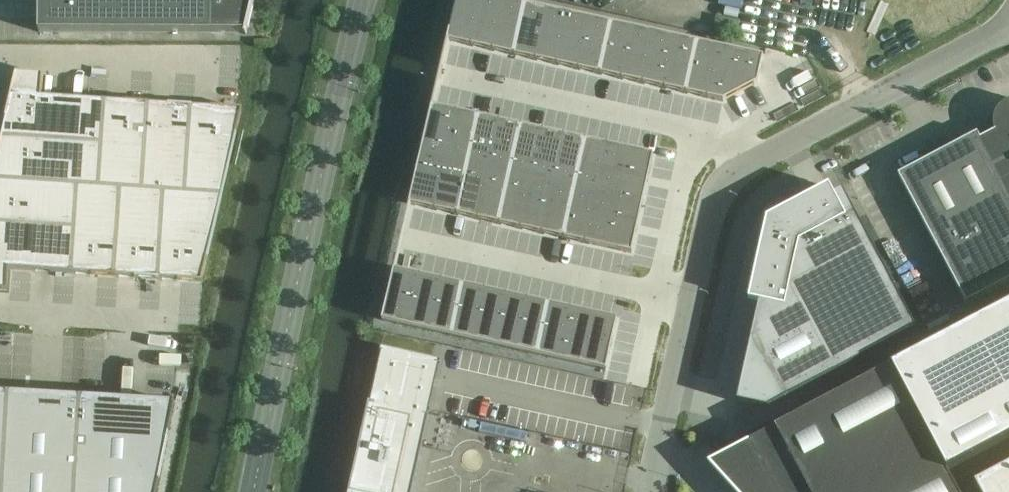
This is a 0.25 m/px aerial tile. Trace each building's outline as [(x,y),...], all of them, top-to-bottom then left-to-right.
[(254,0),(38,0),(38,32),(245,33),(245,35),(246,35),(254,0)] [(450,25),(474,30),(480,0),(455,0),(450,25)] [(474,30),(495,35),(502,0),(480,0),(474,30)] [(495,35),(517,40),(525,0),(502,0),(495,35)] [(517,40),(539,45),(548,0),(525,0),(517,40)] [(539,45),(560,50),(570,0),(548,0),(539,45)] [(560,50),(582,55),(593,1),(588,0),(570,0),(560,50)] [(593,1),(582,55),(604,60),(614,6),(593,1)] [(614,6),(604,60),(625,65),(636,11),(614,6)] [(636,11),(625,65),(647,70),(658,16),(636,11)] [(658,16),(647,70),(669,75),(679,21),(658,16)] [(679,21),(669,75),(691,79),(701,26),(679,21)] [(701,26),(691,79),(712,85),(723,31),(701,26)] [(723,31),(712,85),(728,88),(763,68),(768,41),(723,31)] [(15,74),(0,138),(101,144),(103,100),(81,99),(81,101),(67,100),(67,98),(40,97),(40,84),(41,75),(15,74)] [(436,97),(426,149),(451,155),(461,103),(436,97)] [(101,144),(98,187),(120,189),(141,190),(146,103),(135,102),(135,103),(125,102),(121,102),(121,103),(107,102),(107,101),(103,100),(101,144)] [(1008,103),(1005,104),(1003,105),(1001,107),(999,109),(997,111),(996,114),(994,116),(994,119),(993,121),(993,124),(993,127),(993,130),(994,132),(980,140),(977,134),(898,176),(966,305),(1008,282),(1008,102),(1008,103)] [(146,103),(141,190),(163,191),(185,192),(189,106),(179,105),(168,104),(164,104),(164,105),(150,105),(150,103),(146,103)] [(461,103),(451,155),(472,160),(482,108),(461,103)] [(189,106),(185,192),(221,194),(239,110),(240,110),(240,108),(227,108),(211,107),(207,107),(207,108),(193,107),(193,106),(189,106)] [(482,108),(472,160),(494,165),(504,113),(482,108)] [(504,113),(494,165),(516,170),(526,118),(504,113)] [(526,118),(516,170),(538,175),(548,122),(526,118)] [(548,122),(538,175),(559,180),(569,127),(548,122)] [(569,127),(559,180),(581,185),(591,132),(569,127)] [(591,132),(581,185),(602,190),(607,164),(612,137),(591,132)] [(612,137),(607,164),(654,175),(659,148),(612,137)] [(77,186),(98,187),(101,144),(0,138),(0,139),(0,182),(77,186)] [(426,149),(416,202),(440,208),(451,155),(426,149)] [(451,155),(440,208),(462,213),(472,160),(451,155)] [(472,160),(462,213),(484,218),(494,165),(472,160)] [(607,164),(602,190),(603,190),(649,200),(654,175),(607,164)] [(494,165),(484,218),(505,223),(516,170),(494,165)] [(516,170),(505,223),(527,228),(537,175),(538,175),(516,170)] [(537,175),(527,228),(549,233),(559,180),(538,175),(537,175)] [(559,180),(549,233),(571,238),(581,185),(559,180)] [(74,229),(77,186),(0,182),(0,225),(74,229)] [(581,185),(571,238),(592,242),(597,216),(602,190),(581,185)] [(74,229),(72,273),(76,273),(76,272),(90,273),(90,274),(115,276),(120,189),(98,187),(77,186),(74,229)] [(751,339),(737,403),(768,410),(785,401),(865,358),(916,331),(872,247),(842,192),(834,196),(828,187),(766,220),(756,264),(748,301),(759,303),(751,339)] [(120,189),(115,276),(119,276),(119,274),(133,275),(133,277),(158,278),(163,191),(141,190),(120,189)] [(602,190),(597,216),(645,226),(649,200),(603,190),(602,190)] [(163,191),(158,278),(162,278),(162,277),(176,278),(176,279),(180,279),(201,280),(221,194),(185,192),(163,191)] [(597,216),(592,242),(640,253),(645,226),(597,216)] [(6,291),(7,282),(8,269),(36,271),(36,270),(50,270),(50,272),(72,273),(74,229),(0,225),(0,290),(6,291)] [(401,275),(391,329),(417,335),(427,280),(401,275)] [(427,280),(417,335),(438,340),(449,285),(427,280)] [(449,285),(438,340),(460,344),(470,290),(449,285)] [(470,290),(460,344),(481,349),(492,295),(470,290)] [(492,295),(481,349),(503,354),(514,300),(492,295)] [(514,300),(503,354),(525,359),(536,305),(514,300)] [(707,463),(733,491),(957,491),(947,474),(1008,441),(1008,304),(707,463)] [(536,305),(525,359),(546,364),(557,309),(536,305)] [(557,309),(546,364),(568,369),(574,341),(579,314),(557,309)] [(579,314),(574,341),(620,351),(626,325),(579,314)] [(574,341),(568,369),(614,379),(620,351),(574,341)] [(348,491),(412,491),(418,461),(429,416),(427,415),(423,415),(429,389),(433,390),(433,387),(429,386),(431,379),(435,379),(436,377),(431,376),(434,363),(438,364),(440,364),(441,360),(381,347),(380,351),(381,351),(385,352),(373,404),(369,403),(368,403),(348,491)] [(170,408),(171,403),(169,403),(168,408),(80,403),(8,399),(0,398),(0,491),(155,491),(170,408)] [(974,482),(979,491),(1008,491),(1008,464),(974,482)]
